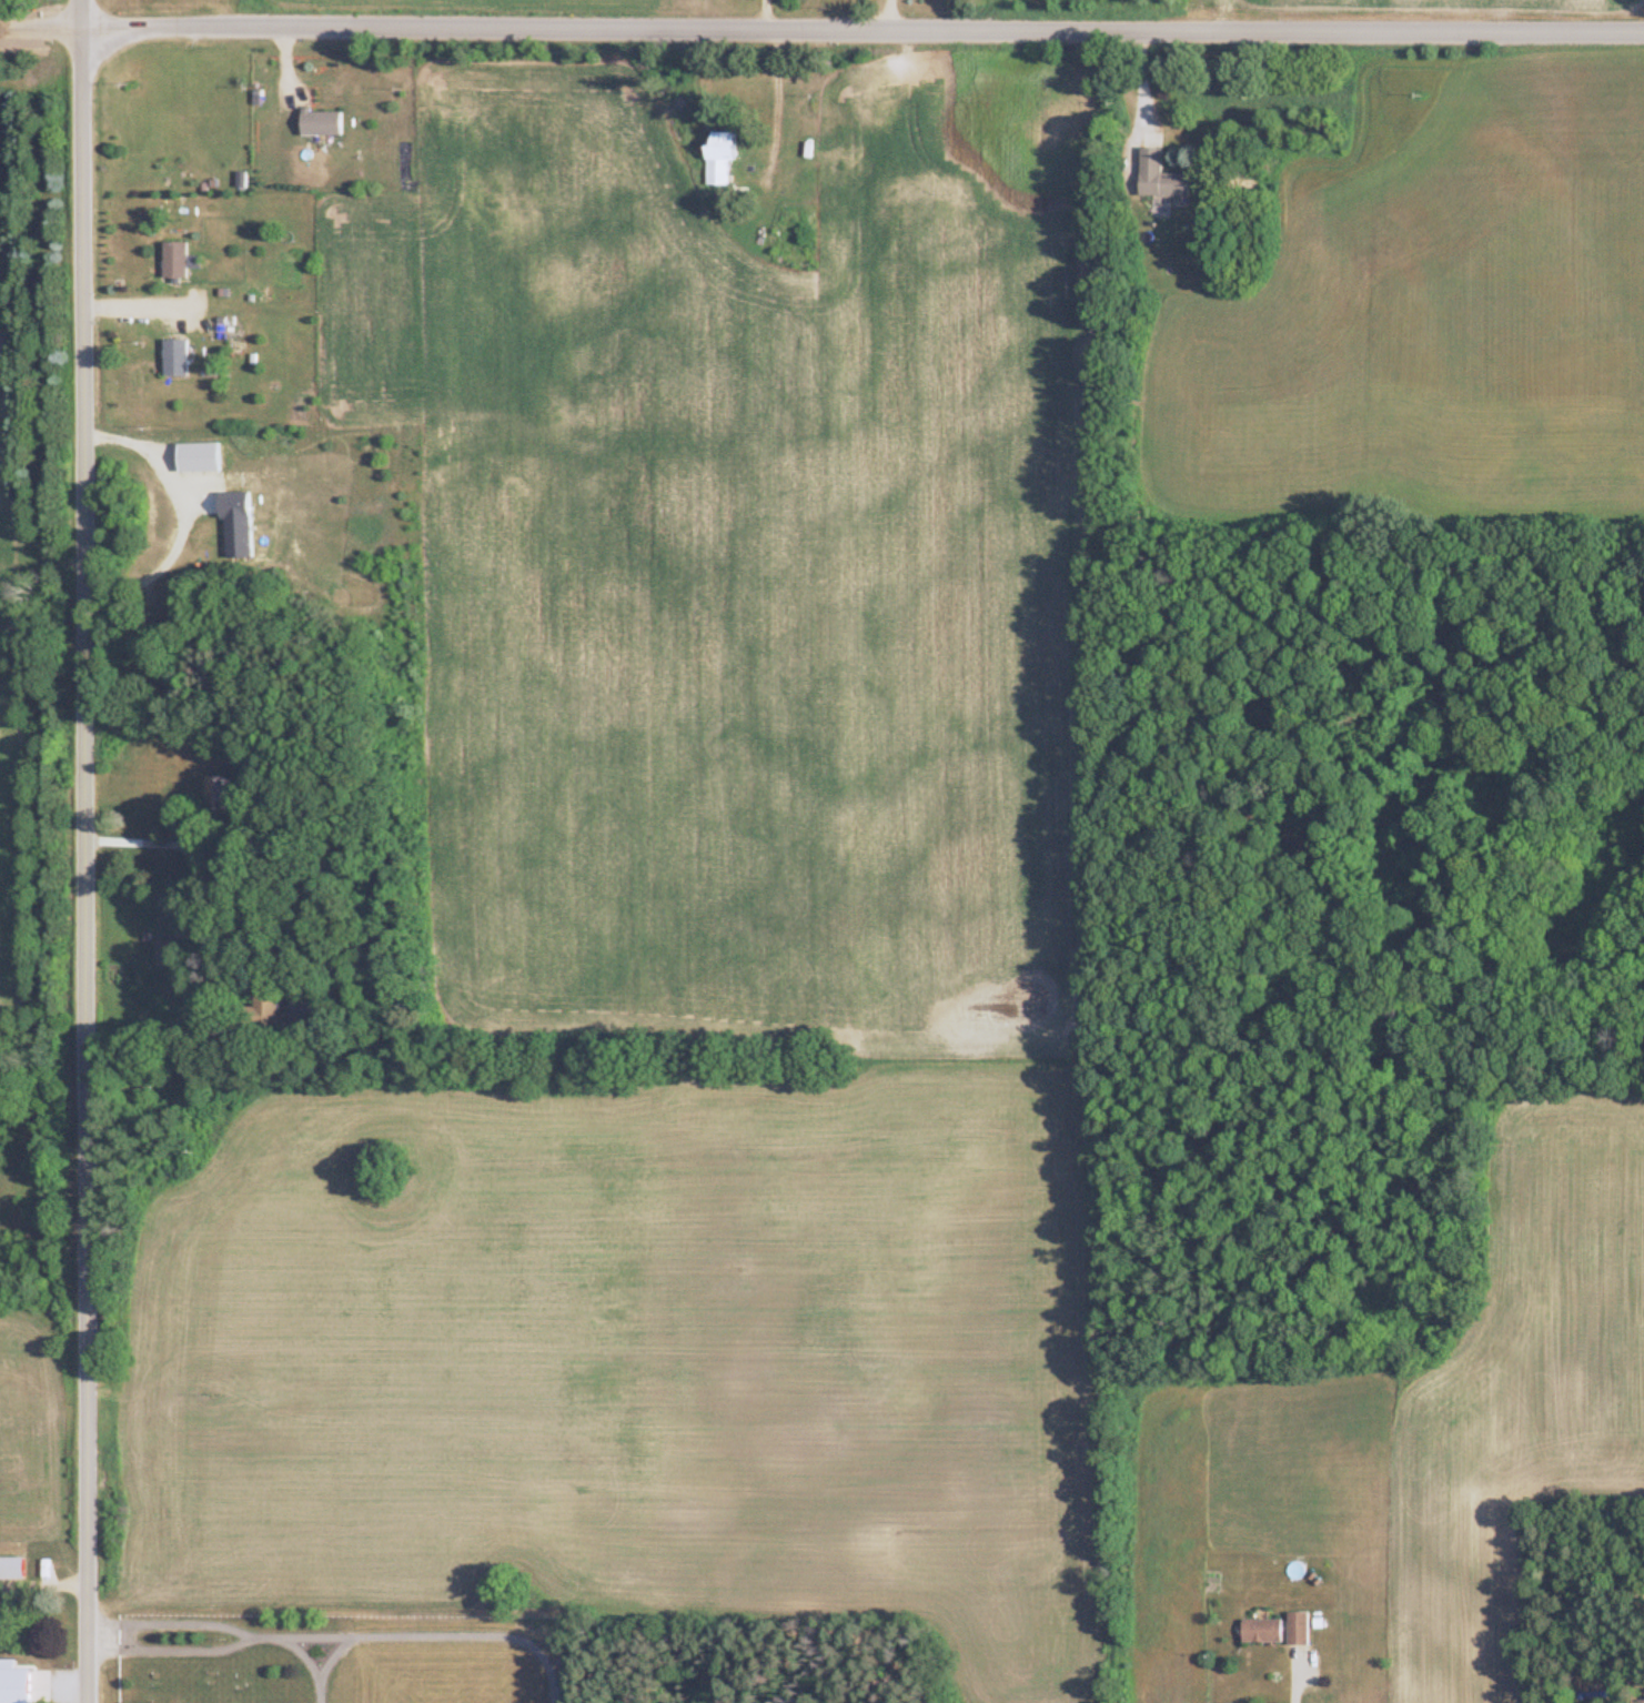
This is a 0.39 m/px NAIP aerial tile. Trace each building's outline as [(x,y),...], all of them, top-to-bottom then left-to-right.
[(340,136),(340,112),(298,112),(298,136),(340,136)] [(726,186),(726,133),(705,133),(705,186),(726,186)] [(1186,198),(1186,174),(1159,174),(1160,150),(1129,149),(1128,197),(1186,198)] [(183,282),(183,245),(161,245),(161,282),(183,282)] [(184,378),(184,340),(160,340),(160,378),(184,378)] [(204,776),(204,816),(228,816),(228,776),(204,776)] [(1284,1612),(1284,1645),(1306,1645),(1306,1612),(1284,1612)] [(1278,1620),(1239,1620),(1239,1643),(1278,1643),(1278,1620)] [(14,1689),(0,1689),(0,1702),(14,1702),(14,1689)]
